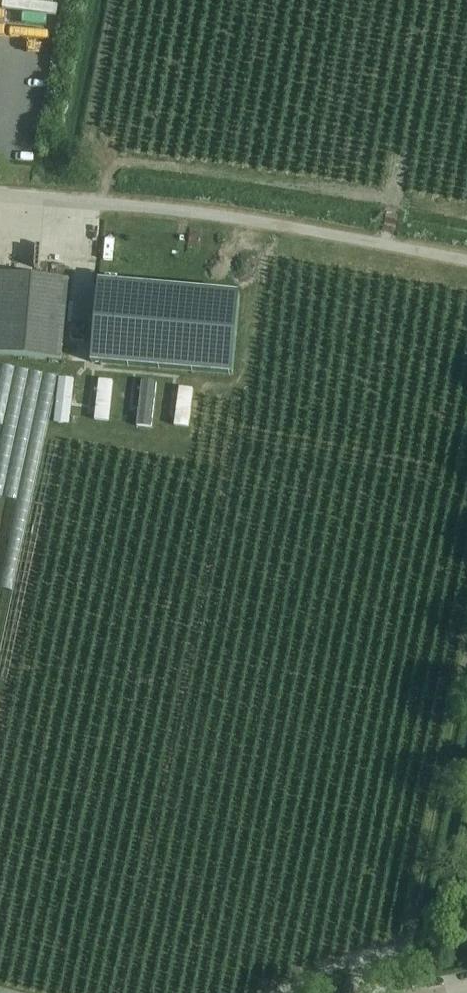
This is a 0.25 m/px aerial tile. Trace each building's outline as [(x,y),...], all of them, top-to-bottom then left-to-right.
[(104,254),(102,274),(165,278),(166,257),(104,254)] [(63,361),(70,281),(0,274),(0,355),(63,361)] [(232,375),(239,295),(98,282),(91,363),(232,375)] [(0,361),(0,394),(68,399),(70,365),(0,361)]
